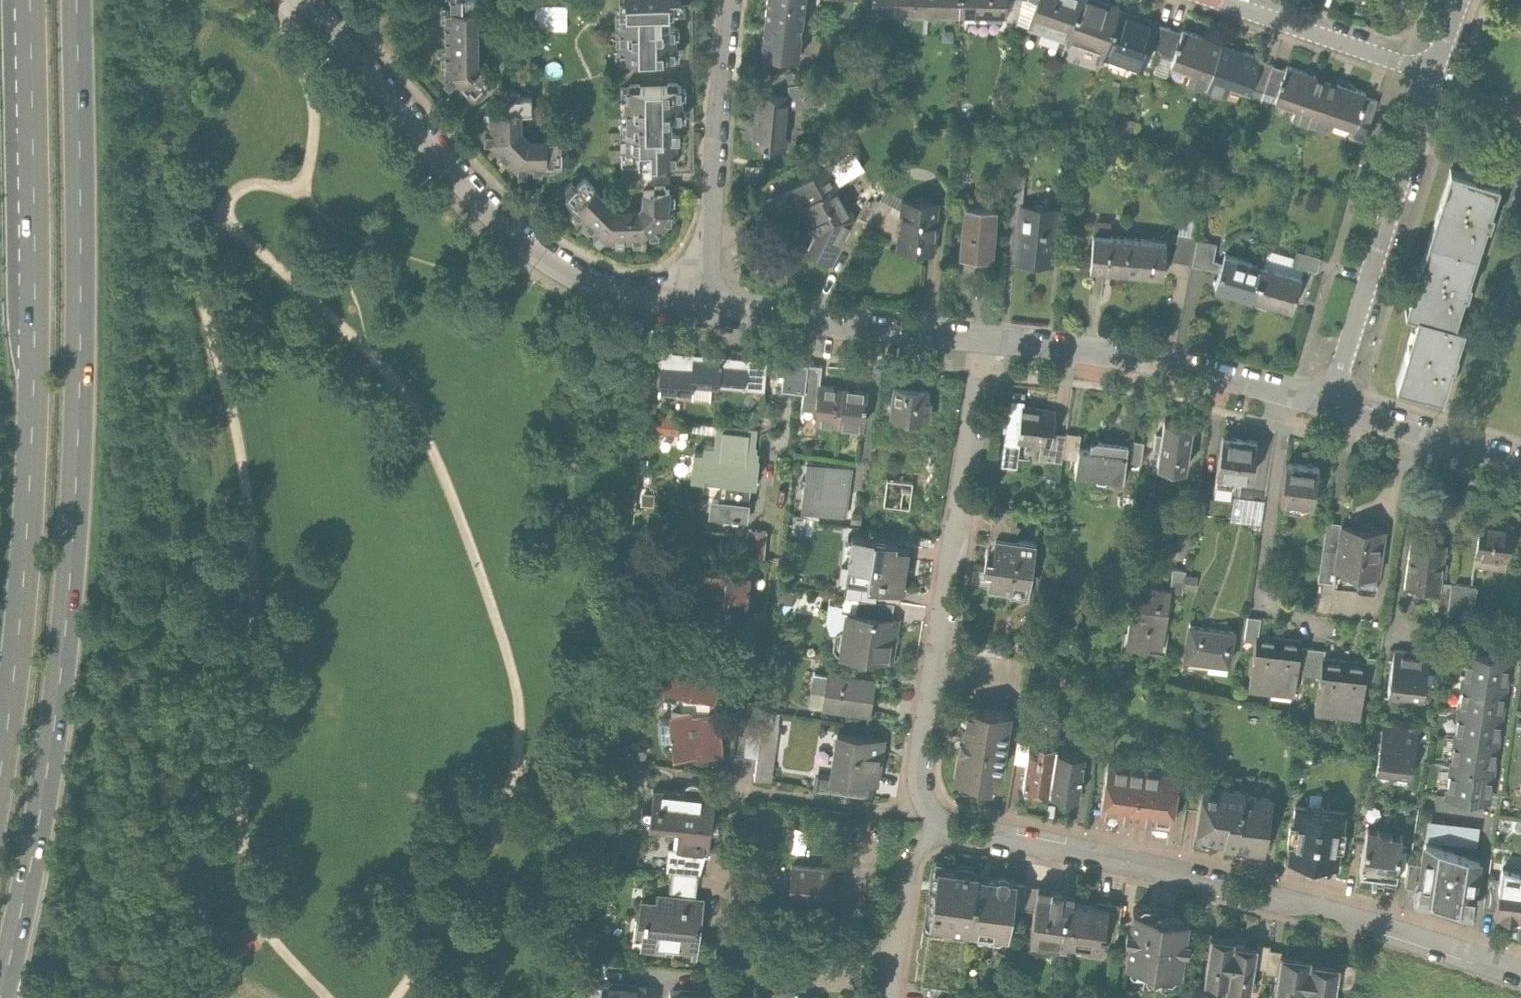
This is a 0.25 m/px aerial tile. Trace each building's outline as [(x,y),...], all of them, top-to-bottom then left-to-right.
[(442,9),(443,80),(459,84),(473,95),(495,71),(480,59),(480,0),(448,0),(448,9),(442,9)] [(683,55),(684,0),(600,0),(600,22),(622,22),(621,54),(683,55)] [(763,16),(803,21),(804,2),(805,0),(765,0),(763,16)] [(869,0),(869,9),(959,11),(959,0),(869,0)] [(959,11),(1004,11),(1005,0),(959,0),(959,11)] [(1004,11),(1019,12),(1028,17),(1034,0),(1005,0),(1004,11)] [(1028,17),(1025,25),(1063,40),(1077,0),(1034,0),(1028,17)] [(1063,40),(1101,54),(1118,7),(1100,0),(1099,0),(1077,0),(1063,40)] [(1118,7),(1101,54),(1140,68),(1141,64),(1157,21),(1128,11),(1118,7)] [(803,21),(763,16),(761,30),(759,52),(799,57),(803,21)] [(1182,30),(1157,21),(1141,64),(1168,72),(1171,61),(1182,30)] [(1201,32),(1183,26),(1182,30),(1171,61),(1188,67),(1183,82),(1203,90),(1209,75),(1221,39),(1201,32)] [(1250,89),(1260,58),(1262,54),(1242,47),(1221,39),(1209,75),(1250,89)] [(1262,90),(1272,62),(1260,58),(1250,89),(1245,101),(1257,105),(1262,90)] [(1273,94),(1282,66),(1272,62),(1262,90),(1273,94)] [(1311,72),(1284,62),(1282,66),(1273,94),(1272,96),(1292,103),(1287,118),(1307,124),(1324,76),(1311,72)] [(769,72),(769,89),(786,89),(786,105),(824,102),(820,79),(799,80),(797,69),(769,72)] [(1324,76),(1307,124),(1325,131),(1330,116),(1354,125),(1364,95),(1366,91),(1338,81),(1324,76)] [(622,162),(686,161),(685,79),(621,80),(622,162)] [(504,105),(486,105),(487,135),(518,168),(553,167),(552,161),(560,161),(559,155),(566,155),(566,130),(532,130),(526,122),(525,110),(536,110),(535,87),(505,87),(504,105)] [(769,89),(754,89),(754,112),(754,144),(786,144),(786,105),(786,89),(769,89)] [(1378,99),(1364,95),(1354,125),(1350,136),(1364,141),(1378,99)] [(1136,117),(1124,113),(1119,127),(1131,131),(1136,117)] [(816,158),(819,163),(825,160),(836,178),(863,162),(849,139),(816,158)] [(836,178),(825,160),(819,163),(747,207),(758,224),(798,200),(836,178)] [(580,178),(576,176),(565,186),(570,191),(565,195),(569,199),(566,202),(600,237),(644,238),(674,216),(673,183),(643,183),(643,194),(640,196),(622,197),(591,166),(580,178)] [(1448,166),(1425,238),(1477,255),(1485,225),(1486,224),(1489,225),(1491,218),(1494,212),(1491,212),(1499,185),(1500,184),(1448,166)] [(1023,171),(1009,170),(1008,195),(1032,197),(1032,186),(1022,186),(1023,171)] [(836,178),(798,200),(812,225),(802,240),(830,257),(854,210),(836,178)] [(937,198),(899,195),(894,243),(933,247),(935,229),(937,198)] [(995,204),(961,201),(958,250),(992,253),(993,238),(995,204)] [(1057,205),(1020,201),(1014,254),(1052,258),(1053,244),(1057,205)] [(1106,263),(1122,265),(1126,231),(1090,227),(1086,260),(1106,263)] [(1165,236),(1126,231),(1122,265),(1161,270),(1163,253),(1165,243),(1165,236)] [(1165,243),(1163,253),(1173,254),(1191,258),(1195,234),(1177,231),(1173,245),(1165,243)] [(1215,237),(1195,234),(1191,258),(1217,262),(1220,254),(1212,252),(1215,237)] [(1477,255),(1425,238),(1403,307),(1415,311),(1454,323),(1463,297),(1464,294),(1467,294),(1469,288),(1471,283),(1471,282),(1468,281),(1477,255)] [(1322,254),(1296,245),(1292,259),(1317,267),(1322,254)] [(1264,261),(1222,248),(1220,254),(1217,262),(1217,264),(1212,280),(1253,293),(1264,261)] [(1264,261),(1253,293),(1291,305),(1296,289),(1301,273),(1264,261)] [(1454,323),(1415,311),(1394,382),(1442,396),(1451,366),(1452,364),(1453,364),(1455,358),(1457,352),(1455,351),(1456,349),(1464,326),(1454,323)] [(682,344),(667,343),(663,387),(694,389),(695,375),(698,346),(682,344)] [(710,347),(698,346),(695,375),(720,377),(723,348),(710,347)] [(766,352),(723,348),(720,377),(763,381),(766,352)] [(809,356),(786,354),(784,382),(807,384),(809,356)] [(823,357),(809,356),(807,384),(805,403),(819,404),(821,376),(823,357)] [(842,418),(846,378),(836,377),(821,376),(819,404),(818,416),(842,418)] [(846,378),(842,418),(867,421),(870,381),(853,379),(846,378)] [(892,380),(888,412),(929,416),(932,385),(912,382),(892,380)] [(1054,404),(1008,396),(1002,440),(1014,442),(1015,435),(1039,439),(1049,440),(1051,425),(1054,404)] [(1127,438),(1125,456),(1141,458),(1148,410),(1132,408),(1127,438)] [(662,422),(682,428),(686,415),(666,409),(662,422)] [(1191,418),(1160,413),(1153,457),(1184,462),(1191,418)] [(700,441),(697,473),(715,475),(751,479),(759,479),(762,451),(756,450),(758,429),(714,424),(713,442),(700,441)] [(1049,440),(1039,439),(1038,450),(1061,454),(1065,427),(1051,425),(1049,440)] [(1256,432),(1220,427),(1214,466),(1236,469),(1250,472),(1256,432)] [(1127,438),(1077,431),(1072,468),(1122,476),(1125,456),(1127,438)] [(1317,461),(1284,456),(1277,495),(1311,500),(1317,461)] [(855,465),(809,459),(802,508),(848,514),(855,465)] [(1236,469),(1214,466),(1212,475),(1200,473),(1195,504),(1230,510),(1236,469)] [(887,473),(883,503),(912,507),(914,493),(917,478),(887,473)] [(752,499),(713,495),(711,515),(750,519),(752,499)] [(1384,526),(1325,518),(1317,576),(1356,581),(1358,588),(1372,590),(1377,583),(1384,526)] [(1478,518),(1474,552),(1507,555),(1511,522),(1478,518)] [(768,528),(749,527),(748,555),(767,556),(768,528)] [(1015,536),(991,532),(989,548),(984,583),(1025,589),(1032,538),(1015,536)] [(901,540),(856,533),(849,579),(907,587),(913,546),(901,544),(901,540)] [(1445,541),(1409,537),(1403,581),(1439,586),(1445,541)] [(702,605),(722,600),(726,566),(685,563),(685,596),(702,596),(702,605)] [(726,566),(722,600),(736,601),(747,602),(751,568),(726,566)] [(1171,586),(1132,580),(1122,646),(1161,652),(1171,586)] [(1476,584),(1451,581),(1448,605),(1472,608),(1476,584)] [(901,615),(848,608),(845,625),(837,629),(835,644),(842,649),(842,653),(895,661),(900,625),(901,615)] [(1242,635),(1255,637),(1257,629),(1259,613),(1246,611),(1242,635)] [(1233,623),(1186,616),(1180,654),(1228,661),(1233,623)] [(1278,632),(1257,629),(1255,637),(1248,686),(1269,690),(1278,632)] [(1302,636),(1278,632),(1269,690),(1293,693),(1296,671),(1301,644),(1302,636)] [(692,710),(708,710),(711,695),(718,698),(721,691),(733,658),(726,655),(702,647),(676,637),(662,682),(674,687),(669,707),(692,706),(692,710)] [(1301,644),(1296,671),(1319,674),(1322,653),(1323,648),(1301,644)] [(1411,648),(1392,645),(1387,690),(1406,692),(1411,648)] [(1411,648),(1406,692),(1424,695),(1430,650),(1411,648)] [(1511,656),(1465,650),(1461,678),(1507,686),(1511,656)] [(1336,713),(1344,657),(1322,653),(1319,674),(1313,710),(1336,713)] [(1368,655),(1367,660),(1364,680),(1375,682),(1379,656),(1368,655)] [(1344,657),(1336,713),(1358,717),(1364,680),(1367,660),(1344,657)] [(877,677),(828,671),(828,673),(813,670),(810,704),(824,706),(823,709),(872,715),(877,677)] [(1507,686),(1461,678),(1457,708),(1502,715),(1507,686)] [(692,706),(669,707),(672,751),(674,755),(723,753),(721,716),(720,709),(708,710),(692,710),(692,706)] [(1008,713),(960,706),(955,741),(950,780),(970,783),(969,787),(991,790),(994,769),(1000,770),(1008,713)] [(1502,715),(1457,708),(1452,736),(1498,743),(1502,715)] [(754,779),(772,781),(782,711),(764,709),(754,779)] [(1399,727),(1381,724),(1374,769),(1392,772),(1399,727)] [(1399,727),(1392,772),(1410,775),(1417,730),(1399,727)] [(887,737),(839,731),(833,778),(857,781),(880,784),(882,774),(887,737)] [(1498,743),(1452,736),(1448,763),(1495,770),(1498,743)] [(1013,760),(1023,762),(1027,741),(1017,739),(1013,760)] [(1023,762),(1019,788),(1045,792),(1052,748),(1053,745),(1027,741),(1023,762)] [(1081,752),(1079,769),(1092,771),(1095,748),(1082,746),(1081,752)] [(1052,748),(1045,792),(1074,797),(1079,769),(1081,752),(1052,748)] [(1178,770),(1105,757),(1096,811),(1168,824),(1178,770)] [(1444,795),(1489,802),(1495,770),(1448,763),(1444,795)] [(833,778),(818,776),(816,790),(855,795),(857,781),(833,778)] [(1242,785),(1199,779),(1191,835),(1219,839),(1218,843),(1262,849),(1269,793),(1241,790),(1242,785)] [(711,796),(654,789),(649,826),(681,830),(678,850),(710,854),(712,837),(717,797),(711,796)] [(1346,810),(1291,803),(1283,859),(1338,867),(1346,810)] [(781,807),(758,805),(756,826),(776,827),(779,828),(781,807)] [(1479,825),(1426,819),(1424,838),(1476,844),(1479,825)] [(1374,883),(1383,828),(1376,827),(1377,826),(1365,824),(1360,858),(1357,878),(1367,880),(1367,882),(1374,883)] [(776,827),(756,826),(754,847),(774,848),(776,827)] [(1383,828),(1374,883),(1380,884),(1380,886),(1393,889),(1396,867),(1398,850),(1401,833),(1388,832),(1388,829),(1383,828)] [(1401,833),(1398,850),(1410,851),(1412,831),(1401,829),(1401,833)] [(1479,861),(1422,842),(1418,865),(1413,888),(1411,900),(1427,902),(1428,900),(1455,909),(1454,912),(1471,915),(1479,861)] [(678,850),(669,849),(666,872),(673,872),(699,876),(708,876),(710,854),(678,850)] [(1413,888),(1418,865),(1409,863),(1405,885),(1413,888)] [(828,868),(793,865),(790,902),(835,906),(838,869),(828,868)] [(940,867),(937,870),(934,885),(932,887),(929,902),(931,905),(929,919),(931,923),(932,923),(969,929),(977,875),(975,872),(940,867)] [(673,872),(671,894),(697,897),(699,876),(673,872)] [(978,874),(977,875),(969,929),(969,930),(1006,935),(1010,907),(1014,883),(1014,879),(1008,879),(1008,877),(1006,873),(1001,872),(997,875),(997,877),(978,874)] [(1500,877),(1499,880),(1495,911),(1494,919),(1520,923),(1520,879),(1500,877)] [(1495,911),(1499,880),(1488,878),(1484,910),(1495,911)] [(1025,885),(1014,883),(1010,907),(1022,909),(1025,885)] [(1034,910),(1037,887),(1025,885),(1022,909),(1034,910)] [(1038,885),(1037,887),(1034,910),(1029,941),(1065,946),(1066,942),(1073,900),(1074,892),(1051,888),(1051,887),(1038,885)] [(706,898),(697,897),(671,894),(659,892),(658,901),(643,899),(639,934),(643,934),(641,949),(699,955),(704,911),(706,898)] [(1106,905),(1073,900),(1066,942),(1100,947),(1101,947),(1108,905),(1106,905)] [(1107,900),(1106,905),(1108,905),(1101,947),(1100,947),(1100,948),(1114,950),(1122,902),(1107,900)] [(1156,910),(1133,907),(1125,960),(1152,965),(1151,967),(1180,971),(1188,917),(1173,915),(1173,914),(1156,911),(1156,910)] [(969,929),(932,923),(922,986),(948,989),(952,964),(964,966),(969,930),(969,929)] [(1195,952),(1207,954),(1209,936),(1210,931),(1199,930),(1195,952)] [(1232,939),(1209,936),(1207,954),(1203,980),(1225,983),(1231,944),(1232,939)] [(1255,947),(1253,965),(1266,966),(1268,948),(1269,944),(1256,942),(1255,947)] [(1255,947),(1231,944),(1225,983),(1225,987),(1249,990),(1253,965),(1255,947)] [(1279,949),(1268,948),(1266,966),(1265,970),(1276,972),(1278,954),(1279,949)] [(1278,954),(1276,972),(1272,997),(1302,997),(1307,963),(1308,958),(1278,954)] [(1307,963),(1302,997),(1334,997),(1335,985),(1338,968),(1307,963)] [(1338,968),(1335,985),(1352,987),(1355,965),(1338,963),(1338,968)] [(981,984),(977,975),(969,979),(973,988),(981,984)] [(626,985),(615,983),(605,982),(603,997),(624,997),(626,985)] [(626,985),(624,997),(646,997),(648,987),(637,986),(626,985)]
